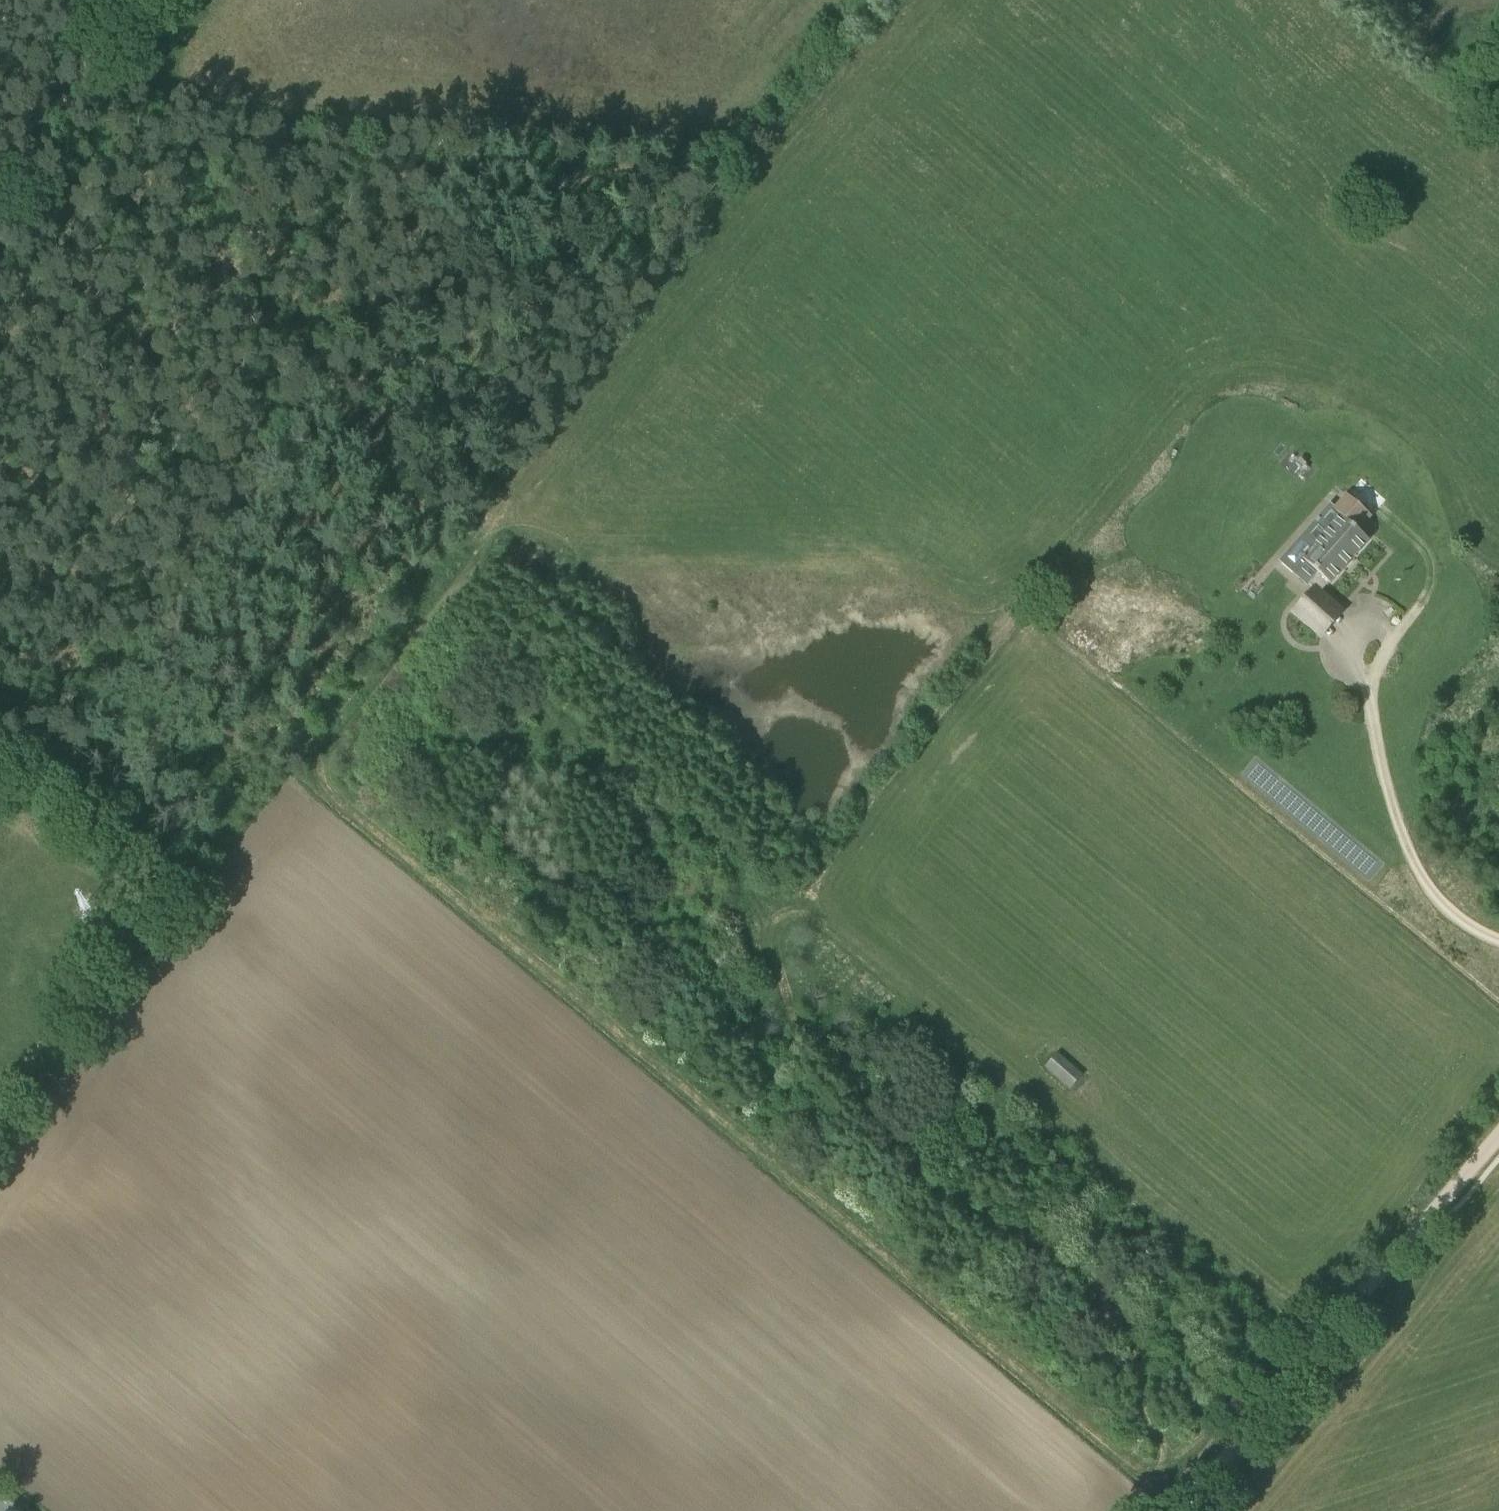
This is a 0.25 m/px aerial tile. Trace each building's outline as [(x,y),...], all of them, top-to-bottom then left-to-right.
[(1331,585),(1369,541),(1358,532),(1371,517),(1347,496),(1335,510),(1341,515),(1303,559),(1318,572),(1308,583),(1314,588),(1293,612),(1318,634),(1342,605),(1322,590),(1328,582),(1331,585)] [(1067,1092),(1080,1078),(1054,1055),(1041,1069),(1067,1092)]
